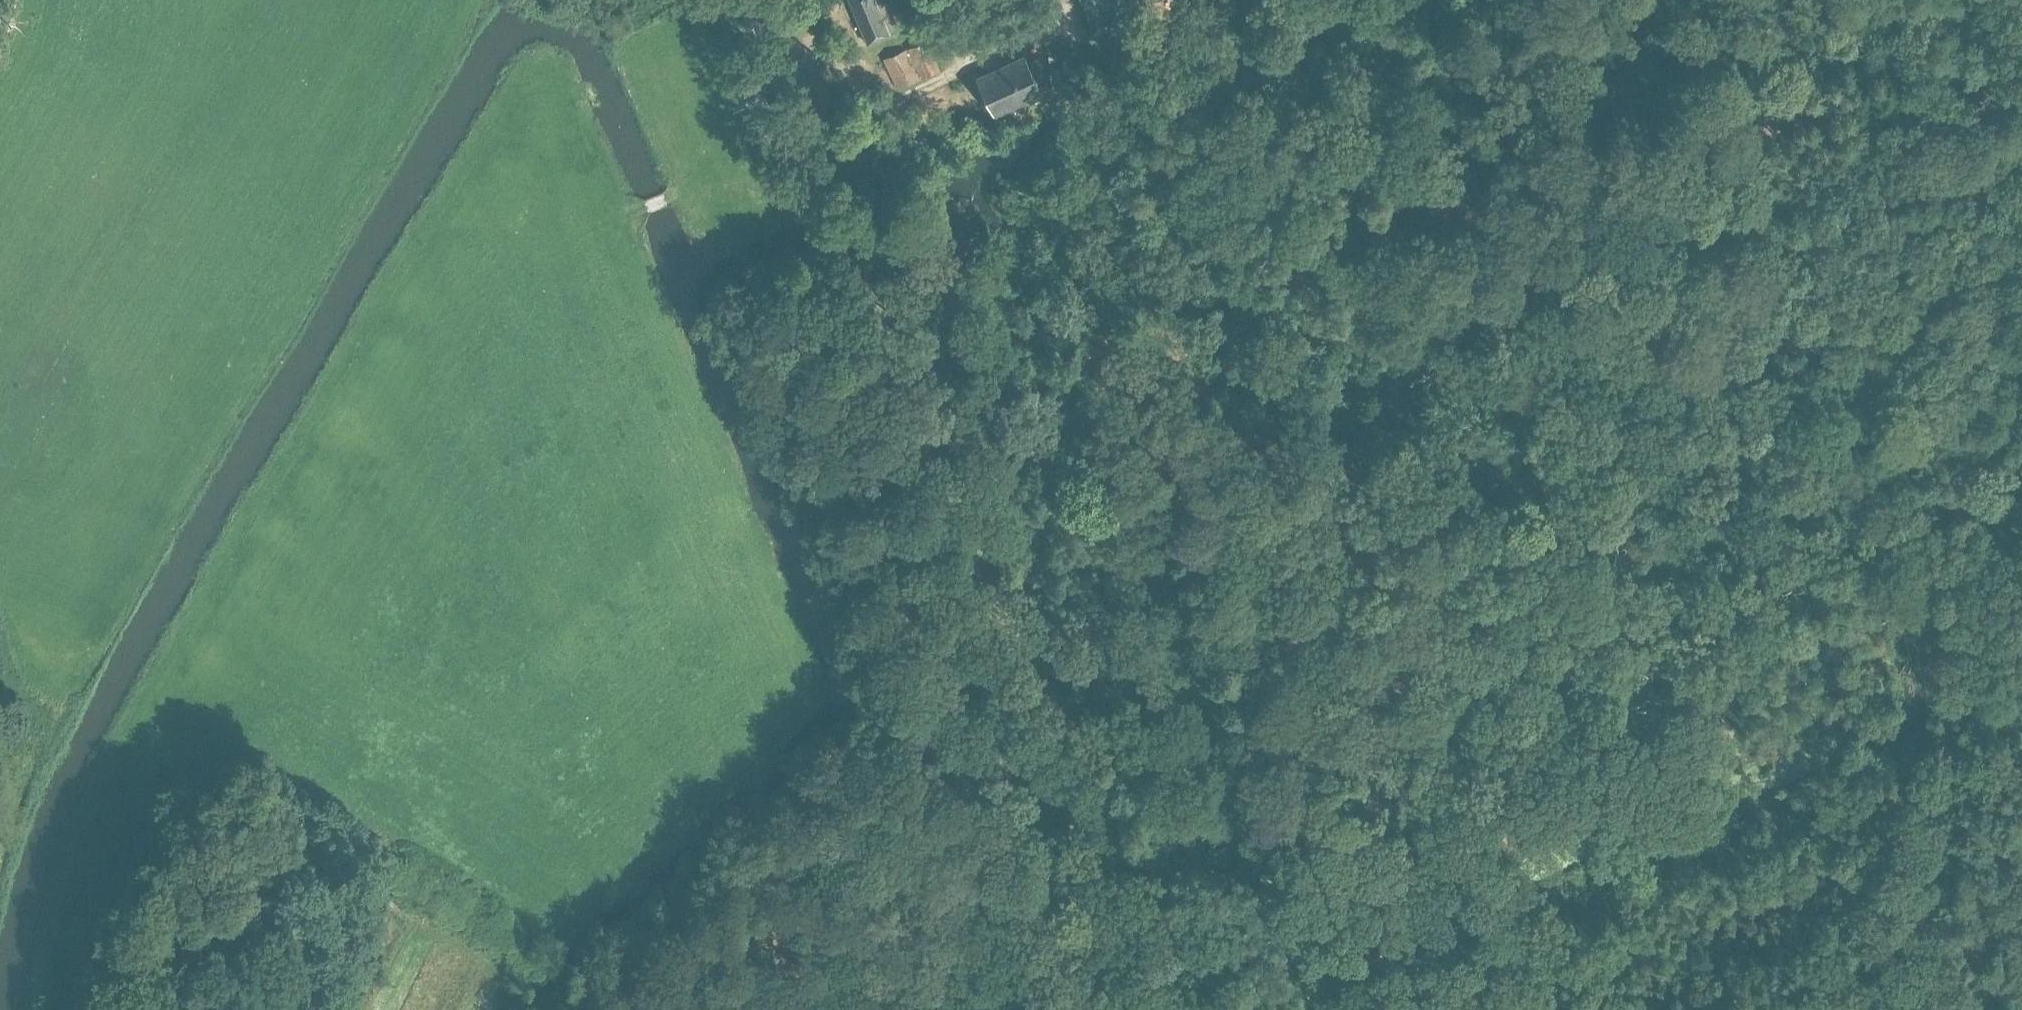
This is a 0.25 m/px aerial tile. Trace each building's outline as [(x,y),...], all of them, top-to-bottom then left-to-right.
[(869,43),(892,33),(910,25),(899,0),(851,0),(869,43)] [(1116,0),(1084,0),(1094,22),(1120,11),(1116,0)] [(899,88),(909,83),(938,70),(926,42),(886,60),(899,88)] [(1040,55),(1028,60),(1025,54),(978,76),(995,113),(1042,91),(1040,85),(1052,80),(1040,55)]
